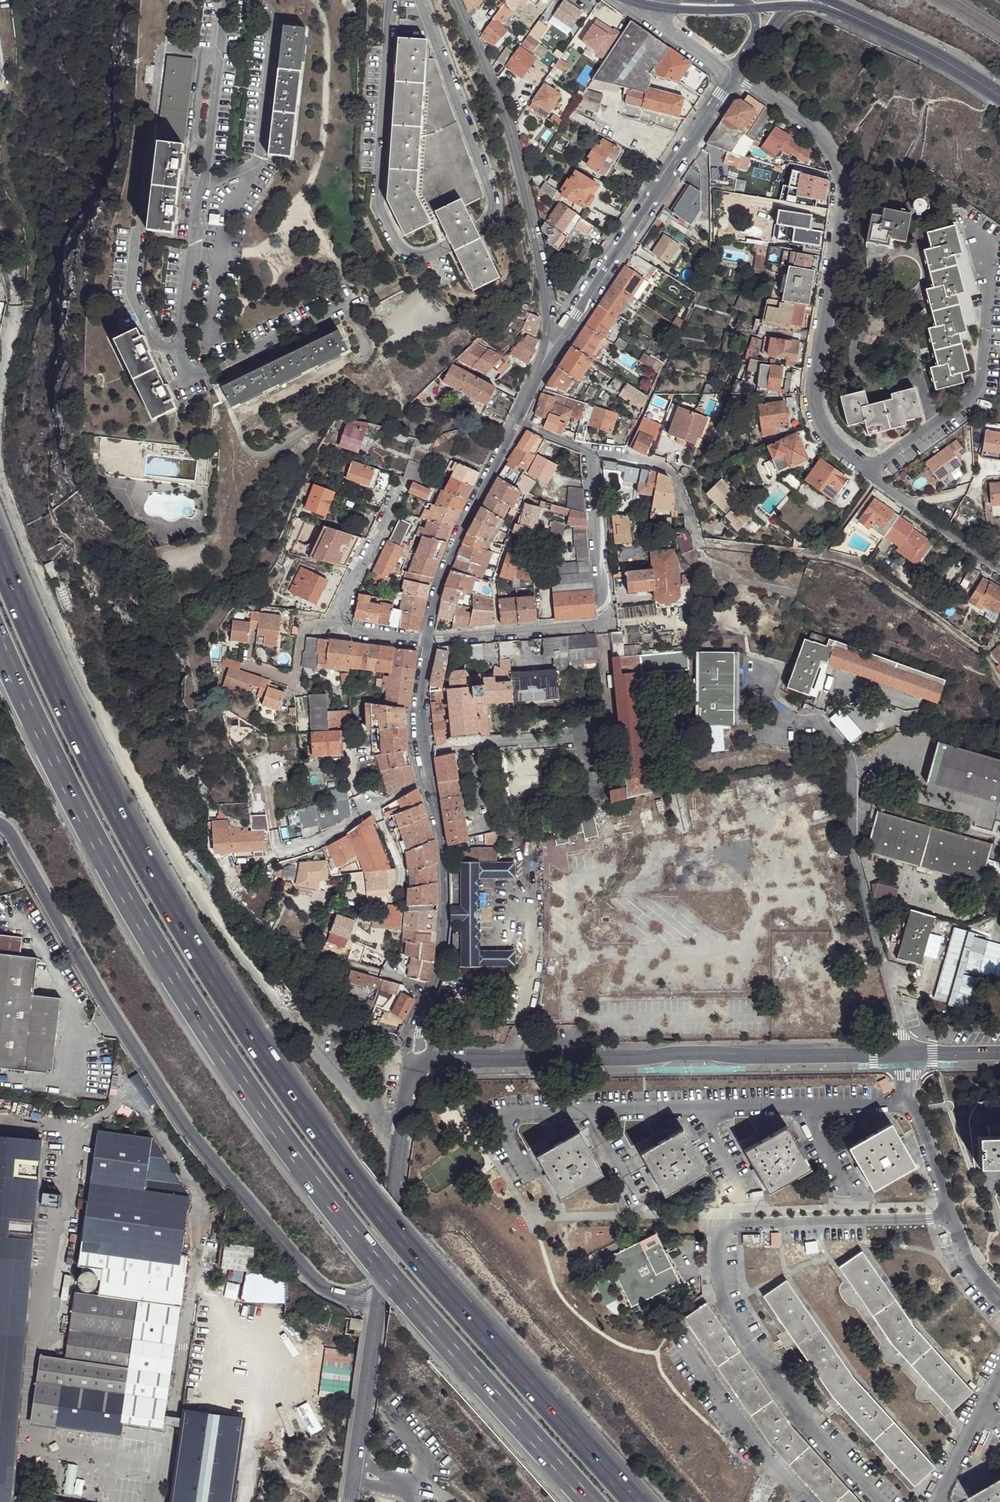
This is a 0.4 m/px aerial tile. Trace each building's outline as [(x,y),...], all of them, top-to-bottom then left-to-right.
[(476,4),(470,0),(463,0),(469,14),(476,4)] [(515,0),(507,0),(505,4),(504,5),(502,8),(500,10),(507,15),(509,11),(513,11),(519,3),(515,0)] [(553,16),(565,24),(571,29),(583,12),(565,0),(564,0),(553,16)] [(489,15),(494,19),(500,10),(495,7),(489,15)] [(500,25),(507,15),(500,10),(494,19),(500,25)] [(542,16),(528,35),(532,39),(546,20),(542,16)] [(565,24),(553,16),(551,18),(564,26),(565,24)] [(494,19),(482,35),(493,47),(507,32),(500,25),(494,19)] [(669,48),(631,21),(620,38),(608,57),(593,80),(620,86),(621,86),(625,87),(626,87),(629,88),(630,84),(647,88),(648,88),(651,75),(669,48)] [(306,26),(283,24),(278,68),(301,71),(306,26)] [(528,35),(522,44),(533,52),(539,43),(537,42),(532,39),(528,35)] [(409,46),(410,38),(398,37),(394,81),(424,83),(426,57),(426,47),(409,46)] [(427,40),(410,38),(409,46),(426,47),(427,40)] [(539,43),(533,52),(542,58),(548,50),(545,48),(539,43)] [(513,56),(505,67),(521,78),(535,59),(519,47),(513,56)] [(680,56),(669,48),(651,75),(678,82),(690,64),(680,56)] [(497,60),(505,67),(513,56),(505,49),(497,60)] [(167,57),(157,140),(180,143),(189,60),(167,57)] [(429,57),(426,57),(424,83),(421,127),(418,170),(417,194),(430,222),(439,219),(435,210),(461,197),(465,205),(484,196),(433,57),(429,57)] [(554,66),(562,71),(566,64),(562,61),(559,59),(554,66)] [(708,76),(690,64),(678,82),(702,97),(710,85),(708,76)] [(278,68),(273,111),(296,114),(301,71),(278,68)] [(620,86),(593,80),(589,86),(619,93),(620,86)] [(424,83),(394,81),(392,125),(421,127),(424,83)] [(546,84),(533,102),(549,113),(562,95),(546,84)] [(630,84),(629,88),(646,92),(647,88),(630,84)] [(629,88),(628,92),(626,103),(641,107),(646,92),(629,88)] [(684,98),(648,88),(647,88),(646,92),(641,107),(679,118),(684,98)] [(604,94),(587,89),(580,99),(601,105),(604,94)] [(749,96),(744,102),(756,111),(770,120),(774,115),(749,96)] [(580,99),(576,105),(599,111),(601,105),(580,99)] [(735,101),(723,118),(742,132),(756,111),(744,102),(741,101),(735,101)] [(549,113),(533,102),(529,107),(545,119),(549,113)] [(273,111),(267,153),(291,156),(296,114),(273,111)] [(572,111),(567,119),(591,131),(595,122),(572,111)] [(756,111),(742,132),(745,134),(756,142),(770,120),(756,111)] [(557,128),(562,121),(553,115),(549,119),(551,121),(550,123),(557,128)] [(742,132),(723,118),(706,144),(711,146),(726,152),(732,155),(745,134),(742,132)] [(421,127),(392,125),(389,169),(418,170),(421,127)] [(762,148),(775,158),(780,151),(789,158),(791,155),(797,160),(803,151),(797,147),(798,146),(789,139),(789,138),(776,129),(762,148)] [(756,142),(745,134),(732,155),(740,157),(745,159),(756,142)] [(612,141),(602,136),(600,140),(602,141),(610,145),(612,141)] [(180,143),(157,140),(152,185),(178,189),(180,169),(182,170),(184,153),(182,152),(183,143),(180,143)] [(610,145),(602,141),(598,147),(596,146),(589,157),(592,159),(588,165),(604,176),(620,150),(610,145)] [(639,153),(656,161),(661,152),(643,143),(639,153)] [(774,160),(775,158),(762,148),(760,150),(774,160)] [(732,155),(726,152),(724,156),(731,159),(739,161),(740,157),(732,155)] [(741,165),(742,162),(739,161),(731,159),(724,156),(721,165),(736,169),(738,164),(741,165)] [(418,170),(389,169),(387,198),(404,235),(430,222),(417,194),(418,170)] [(795,190),(796,190),(815,194),(819,175),(799,171),(795,190)] [(576,172),(563,192),(561,194),(571,201),(573,198),(585,206),(598,186),(576,172)] [(544,182),(539,189),(546,195),(553,199),(558,192),(556,190),(544,182)] [(539,189),(532,184),(535,196),(546,195),(539,189)] [(178,189),(152,185),(147,229),(173,232),(174,223),(176,223),(178,207),(176,206),(178,189)] [(689,187),(672,214),(673,214),(691,227),(701,211),(700,194),(689,187)] [(781,203),(792,205),(796,190),(795,190),(784,188),(781,203)] [(478,231),(465,205),(461,197),(435,210),(439,219),(452,245),(454,250),(480,237),(478,231)] [(924,202),(921,200),(917,200),(914,202),(913,205),(913,209),(914,210),(917,213),(920,213),(923,212),(925,209),(926,205),(924,202)] [(561,236),(568,224),(575,214),(559,203),(541,229),(542,232),(548,236),(547,238),(547,241),(549,244),(558,251),(566,239),(561,236)] [(882,217),(884,209),(873,207),(872,216),(882,217)] [(537,209),(539,217),(544,220),(547,215),(537,209)] [(672,214),(663,209),(657,218),(666,225),(669,219),(673,214),(672,214)] [(778,224),(810,229),(812,214),(777,209),(775,224),(778,224)] [(911,214),(884,209),(882,217),(872,216),(868,234),(866,244),(879,246),(888,248),(890,240),(906,243),(911,214)] [(219,214),(210,213),(209,222),(218,223),(219,214)] [(574,228),(581,217),(575,214),(568,224),(574,228)] [(965,327),(969,326),(978,324),(970,296),(978,293),(963,235),(961,235),(958,223),(927,231),(927,234),(955,227),(963,254),(955,256),(957,265),(965,293),(957,295),(959,305),(965,327)] [(810,229),(778,224),(776,240),(803,244),(820,246),(823,231),(810,229)] [(955,227),(927,234),(932,249),(924,251),(930,273),(957,265),(955,256),(963,254),(955,227)] [(651,253),(668,264),(680,245),(663,234),(651,253)] [(500,276),(480,237),(454,250),(474,289),(500,276)] [(820,246),(803,244),(802,252),(819,254),(820,246)] [(680,245),(668,264),(674,268),(686,250),(680,245)] [(790,253),(788,267),(794,268),(796,254),(790,253)] [(794,268),(811,271),(813,257),(796,254),(794,268)] [(900,292),(906,292),(907,292),(913,290),(918,286),(921,281),(923,275),(923,274),(922,268),(919,263),(915,258),(910,255),(903,254),(897,255),(892,258),(888,263),(885,269),(885,274),(886,281),(890,286),(894,290),(900,292)] [(767,257),(756,255),(754,271),(765,273),(767,257)] [(932,312),(959,305),(957,295),(965,293),(957,265),(930,273),(933,288),(926,290),(932,312)] [(641,276),(625,266),(614,284),(632,296),(643,278),(641,276)] [(809,307),(815,272),(811,271),(794,268),(788,267),(786,277),(785,285),(783,302),(785,303),(805,306),(809,307)] [(600,305),(618,317),(632,296),(614,284),(600,305)] [(562,305),(570,294),(557,285),(553,292),(556,301),(562,305)] [(771,300),(768,300),(765,322),(779,324),(780,323),(794,326),(799,327),(805,306),(785,303),(783,302),(771,300)] [(654,312),(641,303),(638,307),(651,316),(654,312)] [(604,338),(618,317),(600,305),(585,326),(604,338)] [(966,332),(965,327),(959,305),(932,312),(936,327),(928,330),(934,351),(961,344),(958,334),(966,332)] [(521,331),(534,337),(537,329),(538,317),(527,313),(521,331)] [(608,341),(619,324),(622,320),(618,317),(604,338),(608,341)] [(680,328),(683,322),(678,319),(675,325),(680,328)] [(625,328),(628,324),(622,320),(619,324),(625,328)] [(676,333),(679,328),(675,325),(673,324),(670,330),(676,333)] [(590,358),(604,338),(585,326),(572,346),(590,358)] [(113,339),(133,379),(156,368),(148,351),(150,350),(142,335),(140,336),(137,328),(113,339)] [(348,351),(338,329),(301,347),(312,368),(348,351)] [(973,341),(970,331),(966,332),(958,334),(961,344),(970,342),(973,341)] [(528,365),(536,352),(533,350),(538,344),(528,336),(525,339),(522,337),(519,340),(520,341),(510,355),(528,365)] [(745,348),(743,359),(751,360),(752,357),(753,353),(758,354),(762,340),(750,337),(747,348),(745,348)] [(615,345),(620,349),(625,342),(619,339),(615,345)] [(770,356),(776,358),(779,340),(771,339),(768,356),(770,356)] [(776,358),(780,358),(795,361),(798,350),(790,348),(791,343),(779,340),(776,358)] [(456,359),(461,362),(485,375),(493,367),(501,358),(474,342),(456,359)] [(969,371),(961,344),(934,351),(938,366),(930,369),(935,391),(964,384),(961,373),(969,371)] [(594,361),(590,358),(572,346),(558,368),(569,376),(574,379),(579,383),(594,361)] [(301,347),(259,368),(269,389),(312,368),(301,347)] [(751,360),(769,363),(770,356),(768,356),(758,354),(753,353),(752,357),(751,360)] [(640,363),(659,375),(663,367),(645,356),(640,363)] [(769,363),(779,365),(780,358),(776,358),(770,356),(769,363)] [(501,358),(493,367),(502,376),(511,367),(506,362),(507,361),(501,358)] [(486,406),(493,394),(496,389),(451,365),(447,372),(442,381),(486,406)] [(769,391),(772,368),(761,367),(757,390),(769,391)] [(152,419),(175,408),(172,400),(173,399),(166,384),(164,385),(156,368),(133,379),(152,419)] [(259,368),(221,386),(232,408),(269,389),(259,368)] [(569,376),(558,368),(546,386),(559,391),(569,376)] [(779,392),(779,389),(782,369),(772,368),(769,391),(779,392)] [(440,378),(447,372),(444,370),(438,376),(440,378)] [(565,393),(574,379),(569,376),(559,391),(565,393)] [(608,388),(621,395),(627,384),(615,376),(608,388)] [(431,382),(415,397),(420,402),(436,387),(431,382)] [(621,395),(628,399),(634,389),(627,384),(621,395)] [(493,394),(513,405),(515,400),(496,388),(496,389),(493,394)] [(628,399),(637,404),(642,394),(634,389),(628,399)] [(883,403),(890,430),(907,426),(906,422),(922,418),(914,389),(891,395),(891,400),(883,403)] [(572,399),(545,391),(543,394),(555,401),(553,407),(571,411),(570,416),(580,420),(585,404),(580,402),(572,399)] [(868,436),(890,430),(883,403),(868,406),(864,392),(840,398),(847,427),(864,422),(868,436)] [(548,420),(553,407),(555,401),(543,394),(536,415),(548,420)] [(637,404),(644,408),(648,399),(642,394),(637,404)] [(762,430),(773,428),(787,426),(784,402),(759,406),(761,430),(762,430)] [(412,411),(420,413),(422,408),(415,404),(412,411)] [(574,441),(584,443),(586,430),(583,429),(585,425),(590,405),(585,404),(580,420),(575,435),(574,441)] [(590,405),(585,425),(589,426),(595,407),(590,405)] [(693,436),(701,416),(678,406),(667,433),(677,437),(675,441),(682,445),(684,440),(690,443),(693,436)] [(566,425),(570,416),(571,411),(553,407),(548,420),(566,425)] [(610,433),(617,414),(595,407),(589,426),(610,433)] [(548,420),(536,415),(533,423),(545,428),(548,420)] [(707,419),(701,416),(693,436),(697,438),(698,439),(707,419)] [(545,428),(562,436),(564,431),(566,425),(548,420),(545,428)] [(366,424),(347,422),(346,425),(365,431),(366,428),(366,424)] [(365,431),(346,425),(338,446),(357,453),(365,431)] [(644,434),(637,431),(633,440),(636,441),(633,450),(645,456),(655,435),(645,430),(644,434)] [(985,430),(981,451),(999,454),(999,433),(985,430)] [(527,431),(515,448),(527,453),(537,437),(527,431)] [(562,436),(574,441),(575,435),(564,431),(562,436)] [(409,439),(394,434),(393,440),(407,445),(409,439)] [(443,436),(430,445),(432,449),(434,448),(435,448),(450,439),(448,435),(443,436)] [(796,436),(769,448),(774,460),(783,456),(788,469),(807,460),(796,436)] [(537,437),(527,453),(534,457),(537,451),(543,442),(544,440),(537,437)] [(955,440),(923,463),(936,482),(961,465),(955,458),(964,453),(955,440)] [(540,453),(538,456),(547,461),(555,446),(545,443),(540,453)] [(527,453),(515,448),(507,461),(513,464),(514,464),(525,470),(534,457),(527,453)] [(208,449),(209,452),(209,458),(220,459),(220,450),(208,449)] [(209,458),(209,452),(197,450),(196,460),(193,480),(193,485),(206,487),(209,458)] [(981,451),(980,458),(999,461),(999,454),(981,451)] [(547,461),(538,456),(527,475),(546,484),(556,466),(547,461)] [(379,471),(351,461),(344,481),(353,483),(353,481),(373,488),(374,485),(379,471)] [(408,461),(402,478),(411,481),(419,483),(425,467),(408,461)] [(616,471),(618,463),(604,461),(602,461),(601,462),(602,471),(608,471),(616,471)] [(454,471),(457,465),(450,462),(447,467),(454,471)] [(837,480),(841,476),(821,462),(806,481),(831,500),(842,484),(837,480)] [(472,487),(478,474),(457,465),(454,471),(451,478),(472,487)] [(392,475),(379,471),(374,485),(385,490),(392,475)] [(654,495),(657,475),(648,471),(646,485),(644,493),(654,495)] [(802,483),(789,473),(778,479),(796,491),(802,483)] [(534,483),(522,475),(518,482),(514,489),(519,491),(520,492),(525,495),(526,493),(528,494),(534,483)] [(669,480),(657,475),(654,495),(653,497),(652,507),(671,510),(674,511),(672,490),(669,480)] [(846,479),(841,476),(837,480),(842,484),(846,479)] [(465,500),(472,487),(451,478),(444,492),(465,500)] [(509,485),(497,478),(488,495),(508,507),(511,509),(512,506),(520,492),(519,491),(514,489),(509,485)] [(713,506),(720,513),(724,510),(738,502),(736,500),(733,497),(737,492),(723,478),(707,494),(716,503),(713,506)] [(514,489),(518,482),(513,479),(509,485),(514,489)] [(637,491),(644,493),(646,485),(638,483),(637,491)] [(999,504),(999,484),(990,485),(991,505),(999,504)] [(374,485),(373,488),(366,501),(380,507),(387,492),(385,490),(374,485)] [(333,493),(314,486),(304,510),(323,517),(333,493)] [(569,487),(567,509),(585,513),(583,489),(569,487)] [(460,512),(465,500),(444,492),(441,491),(435,506),(460,512)] [(755,493),(749,496),(746,498),(751,501),(760,496),(755,493)] [(508,507),(488,495),(481,509),(502,520),(508,507)] [(885,537),(900,517),(875,499),(859,521),(868,528),(869,527),(884,538),(885,537)] [(724,510),(720,513),(724,518),(721,522),(729,530),(733,526),(739,532),(756,514),(750,508),(746,512),(738,502),(724,510)] [(515,525),(512,534),(532,539),(532,537),(539,509),(539,508),(532,506),(525,504),(522,516),(518,526),(515,525)] [(567,509),(550,505),(549,512),(567,516),(567,509)] [(460,512),(435,506),(431,513),(428,512),(424,510),(420,519),(422,520),(428,521),(452,527),(460,512)] [(769,522),(772,518),(758,506),(755,510),(769,522)] [(502,520),(481,509),(475,520),(497,531),(503,520),(502,520)] [(585,513),(567,509),(567,516),(565,525),(573,526),(586,526),(585,513)] [(630,544),(628,516),(611,515),(614,545),(630,544)] [(885,537),(895,544),(899,546),(911,529),(912,527),(900,517),(885,537)] [(410,525),(399,519),(393,532),(405,537),(410,525)] [(491,543),(497,531),(475,520),(467,536),(486,541),(491,543)] [(422,538),(446,543),(452,527),(428,521),(424,531),(422,538)] [(547,549),(558,551),(564,525),(564,523),(553,521),(548,541),(547,549)] [(857,524),(881,542),(884,538),(869,527),(868,528),(859,521),(857,524)] [(318,540),(309,559),(333,565),(349,568),(363,538),(349,534),(343,532),(336,530),(329,528),(324,526),(318,540)] [(586,526),(573,526),(573,548),(576,548),(588,547),(587,532),(586,526)] [(416,536),(422,538),(424,531),(419,529),(416,536)] [(899,546),(894,552),(911,564),(928,541),(911,529),(899,546)] [(495,544),(501,533),(497,531),(491,543),(495,544)] [(405,537),(393,532),(388,543),(400,548),(405,537)] [(678,553),(693,550),(689,535),(684,532),(674,533),(678,553)] [(521,536),(512,534),(511,540),(519,542),(521,536)] [(486,541),(467,536),(462,545),(483,550),(486,541)] [(881,542),(878,546),(888,553),(895,544),(885,537),(884,538),(881,542)] [(415,555),(440,559),(446,543),(422,538),(417,549),(415,555)] [(511,540),(507,552),(518,555),(519,552),(522,543),(519,542),(511,540)] [(932,544),(928,541),(911,564),(916,567),(932,544)] [(400,548),(388,543),(378,565),(393,570),(402,550),(402,549),(400,548)] [(483,550),(462,545),(456,559),(486,566),(486,564),(489,557),(491,553),(483,550)] [(410,553),(409,554),(415,555),(417,549),(412,547),(410,553)] [(588,547),(576,548),(577,563),(589,562),(588,547)] [(675,550),(651,552),(652,569),(654,591),(655,600),(660,604),(675,602),(679,598),(675,550)] [(507,552),(499,576),(511,580),(512,580),(516,567),(520,555),(518,555),(507,552)] [(409,573),(410,573),(415,574),(433,578),(437,566),(440,559),(415,555),(409,573)] [(494,567),(496,559),(489,557),(486,564),(494,567)] [(486,566),(456,559),(451,572),(475,579),(480,580),(481,577),(486,566)] [(45,565),(48,571),(56,568),(54,562),(45,565)] [(544,573),(550,573),(551,577),(591,574),(589,562),(577,563),(556,564),(556,566),(544,567),(544,573)] [(349,568),(333,565),(325,580),(301,569),(289,593),(314,605),(311,611),(326,615),(349,568)] [(393,570),(378,565),(374,574),(389,577),(393,570)] [(516,567),(512,580),(533,581),(532,569),(531,568),(516,567)] [(820,571),(807,567),(805,574),(819,577),(820,571)] [(972,584),(979,573),(971,568),(964,578),(972,584)] [(654,591),(652,569),(626,572),(628,594),(654,591)] [(403,572),(399,580),(407,582),(410,573),(409,573),(403,572)] [(475,579),(451,572),(445,588),(460,592),(464,593),(470,594),(475,579)] [(374,574),(369,573),(364,584),(386,588),(387,582),(392,583),(393,578),(389,577),(374,574)] [(415,574),(413,583),(429,586),(433,578),(415,574)] [(591,574),(551,577),(553,595),(592,591),(591,574)] [(968,602),(980,609),(981,605),(988,587),(990,582),(984,578),(968,602)] [(493,600),(491,583),(480,580),(475,579),(470,594),(471,594),(493,600)] [(516,595),(517,600),(520,599),(519,589),(534,589),(533,581),(512,580),(511,580),(512,589),(515,590),(516,595)] [(413,583),(407,582),(404,594),(426,599),(429,586),(413,583)] [(999,607),(999,588),(990,582),(988,587),(981,605),(997,614),(999,607)] [(496,584),(497,596),(507,595),(506,587),(496,584)] [(460,592),(445,588),(440,601),(456,606),(460,592)] [(553,595),(555,620),(595,616),(592,591),(553,595)] [(460,606),(464,593),(460,592),(456,606),(460,606)] [(426,599),(404,594),(403,600),(400,611),(422,616),(426,599)] [(496,625),(493,600),(471,594),(473,609),(472,614),(469,627),(496,625)] [(359,595),(354,618),(376,623),(380,606),(368,604),(370,597),(359,595)] [(500,624),(519,623),(517,600),(516,595),(513,595),(514,600),(498,601),(500,624)] [(517,600),(519,623),(537,621),(534,598),(520,599),(517,600)] [(456,606),(440,601),(437,617),(445,620),(453,622),(456,606)] [(380,606),(376,623),(389,626),(389,624),(392,610),(393,606),(381,604),(380,606)] [(985,616),(994,622),(997,614),(981,605),(980,609),(985,613),(985,616)] [(452,629),(469,627),(472,614),(465,613),(467,608),(460,606),(456,606),(453,622),(452,629)] [(400,611),(396,610),(392,610),(389,624),(397,626),(400,611)] [(422,616),(400,611),(397,626),(397,627),(419,632),(422,616)] [(277,626),(279,626),(280,617),(259,614),(259,613),(250,613),(249,624),(232,622),(230,641),(247,643),(249,629),(257,631),(255,648),(263,649),(264,646),(277,647),(279,631),(276,631),(277,626)] [(283,619),(282,633),(289,634),(291,620),(283,619)] [(443,630),(452,629),(453,622),(445,620),(443,630)] [(620,657),(635,656),(634,646),(622,647),(621,632),(618,632),(611,633),(614,658),(620,657)] [(945,682),(811,633),(808,640),(803,639),(794,663),(785,688),(808,697),(820,663),(937,705),(945,682)] [(597,660),(595,634),(568,636),(570,662),(597,660)] [(598,670),(597,660),(570,662),(568,636),(543,638),(545,657),(556,656),(557,670),(557,672),(598,670)] [(319,639),(306,638),(304,652),(303,652),(301,665),(317,667),(317,664),(319,653),(317,653),(319,639)] [(317,664),(326,665),(329,640),(319,639),(317,653),(319,653),(317,664)] [(350,664),(352,643),(351,643),(329,640),(326,665),(348,668),(349,668),(349,666),(350,664)] [(513,641),(498,642),(500,657),(514,656),(513,641)] [(367,666),(377,667),(378,665),(378,655),(380,647),(352,643),(350,664),(358,665),(367,666)] [(481,644),(458,646),(458,653),(466,655),(482,663),(481,644)] [(393,653),(393,648),(380,647),(378,655),(389,657),(389,655),(392,654),(393,653)] [(989,656),(991,659),(998,667),(999,669),(999,647),(989,656)] [(391,667),(414,669),(416,651),(393,648),(393,653),(391,667)] [(448,652),(437,650),(429,691),(435,691),(442,690),(442,689),(448,652)] [(689,670),(689,651),(639,656),(641,675),(689,670)] [(695,726),(739,726),(739,652),(696,652),(695,726)] [(390,668),(391,667),(393,653),(392,654),(389,655),(389,657),(378,655),(378,665),(390,668)] [(641,675),(639,656),(635,656),(620,657),(622,675),(635,674),(635,676),(641,675)] [(451,666),(454,671),(463,671),(465,665),(466,665),(466,662),(464,659),(461,657),(457,657),(454,658),(452,660),(450,663),(450,667),(451,666)] [(612,803),(653,793),(652,782),(651,774),(650,774),(645,774),(640,725),(635,676),(635,674),(622,675),(620,657),(614,658),(613,658),(620,721),(621,732),(625,769),(627,788),(624,788),(611,791),(612,803)] [(241,664),(223,658),(220,666),(228,668),(222,686),(239,692),(239,690),(249,694),(252,686),(259,689),(256,696),(263,699),(261,705),(278,711),(284,693),(275,690),(267,687),(268,684),(269,682),(262,679),(244,672),(243,676),(239,674),(240,671),(238,671),(241,664)] [(509,660),(500,661),(500,669),(510,673),(509,660)] [(467,665),(465,671),(468,677),(474,675),(475,675),(475,673),(477,673),(477,667),(467,665)] [(510,673),(500,669),(494,666),(494,675),(495,675),(495,683),(511,682),(510,673)] [(389,678),(413,681),(414,669),(391,667),(390,668),(390,670),(389,678)] [(452,738),(476,736),(478,735),(475,700),(472,700),(471,688),(470,686),(469,678),(469,677),(468,677),(465,671),(465,670),(463,671),(454,671),(452,671),(450,679),(449,680),(449,681),(450,688),(446,688),(450,738),(452,738)] [(511,682),(512,702),(558,698),(557,672),(557,670),(533,671),(533,674),(527,675),(527,672),(510,673),(511,682)] [(483,676),(485,676),(485,675),(475,675),(475,677),(469,678),(470,686),(475,686),(483,685),(483,676)] [(487,703),(512,702),(511,682),(495,683),(495,675),(494,675),(485,676),(483,676),(483,685),(484,685),(485,699),(485,704),(487,703)] [(645,724),(641,675),(635,676),(640,725),(645,724)] [(405,709),(409,710),(413,681),(389,678),(385,677),(384,677),(384,680),(383,688),(383,689),(388,690),(388,694),(387,703),(386,707),(405,709)] [(475,700),(485,699),(484,685),(483,685),(475,686),(475,688),(471,688),(472,700),(475,700)] [(446,688),(442,689),(442,690),(435,691),(437,705),(436,705),(435,702),(430,702),(435,738),(436,744),(436,747),(448,742),(452,738),(450,738),(446,688)] [(309,699),(311,733),(328,732),(327,713),(326,698),(309,699)] [(483,737),(489,736),(487,703),(485,704),(485,699),(475,700),(478,735),(476,736),(481,739),(483,737)] [(380,728),(405,727),(405,709),(386,707),(384,706),(381,706),(381,705),(369,704),(370,729),(371,729),(380,728)] [(829,719),(850,743),(862,732),(841,708),(829,719)] [(689,734),(689,709),(676,709),(676,734),(689,734)] [(338,731),(348,730),(347,712),(327,713),(328,732),(338,731)] [(621,732),(620,721),(613,722),(614,733),(621,732)] [(645,774),(650,774),(645,724),(640,725),(645,774)] [(382,755),(406,750),(405,727),(380,728),(381,742),(382,755)] [(328,732),(311,733),(312,738),(312,745),(312,753),(324,752),(339,752),(338,735),(338,731),(328,732)] [(375,756),(377,756),(382,755),(381,742),(371,742),(372,757),(373,756),(375,756)] [(938,744),(939,742),(937,742),(925,784),(926,784),(926,783),(999,804),(999,761),(938,744)] [(389,795),(414,780),(406,750),(382,755),(377,756),(389,795)] [(438,783),(458,779),(454,754),(435,758),(435,762),(438,783)] [(679,787),(688,785),(689,779),(689,775),(677,778),(679,787)] [(438,783),(441,800),(461,796),(458,779),(438,783)] [(815,795),(820,794),(817,782),(792,789),(795,801),(815,795)] [(330,802),(349,798),(347,786),(327,790),(330,802)] [(395,815),(423,805),(417,789),(388,806),(391,811),(385,813),(386,818),(389,817),(393,816),(395,815)] [(830,792),(820,794),(815,795),(818,804),(832,800),(830,792)] [(441,800),(448,843),(468,839),(461,796),(441,800)] [(331,827),(352,815),(349,798),(330,802),(315,806),(320,831),(331,827)] [(400,827),(427,817),(423,805),(395,815),(399,824),(400,827)] [(666,817),(652,818),(650,805),(638,807),(639,820),(635,821),(637,837),(668,833),(666,817)] [(298,809),(304,837),(320,831),(315,806),(304,808),(298,809)] [(988,845),(887,816),(877,813),(878,812),(877,811),(865,852),(866,852),(867,851),(979,884),(978,885),(980,885),(985,866),(987,861),(991,845),(990,844),(990,846),(988,845)] [(271,815),(271,816),(273,847),(283,845),(277,814),(271,815)] [(618,818),(622,835),(633,832),(630,815),(618,818)] [(269,816),(252,817),(252,832),(264,832),(270,832),(269,816)] [(375,824),(372,816),(348,832),(348,834),(349,834),(358,857),(364,871),(365,871),(385,870),(389,869),(374,830),(372,825),(375,824)] [(407,852),(435,840),(427,817),(400,827),(399,828),(403,840),(407,852)] [(252,832),(237,833),(237,828),(237,825),(237,824),(230,823),(230,821),(222,822),(215,822),(216,823),(214,823),(215,834),(216,851),(251,850),(260,850),(265,850),(265,834),(264,832),(252,832)] [(497,831),(484,834),(484,844),(497,844),(497,831)] [(349,834),(348,834),(328,845),(333,855),(337,866),(358,857),(349,834)] [(403,854),(404,853),(406,852),(407,852),(403,840),(398,841),(403,854)] [(406,852),(409,876),(436,863),(436,864),(438,863),(435,840),(407,852),(406,852)] [(333,855),(328,845),(323,848),(327,858),(333,855)] [(461,851),(461,863),(477,862),(477,863),(496,864),(497,848),(474,848),(461,851)] [(301,859),(296,884),(314,887),(314,886),(315,880),(318,879),(328,878),(327,860),(301,859)] [(999,871),(999,864),(987,861),(985,866),(999,871)] [(461,863),(460,862),(460,874),(449,874),(450,923),(458,923),(458,922),(459,922),(460,967),(477,968),(478,966),(514,967),(515,952),(477,951),(477,922),(479,922),(479,909),(477,909),(477,879),(514,878),(515,864),(496,864),(477,863),(477,862),(461,863)] [(409,876),(410,889),(437,883),(436,864),(436,863),(409,876)] [(387,889),(385,870),(365,871),(366,891),(387,889)] [(336,886),(339,879),(329,878),(328,884),(336,886)] [(314,887),(296,884),(296,886),(314,891),(316,891),(318,879),(315,880),(314,886),(314,887)] [(408,889),(408,907),(417,906),(428,905),(437,905),(437,883),(410,889),(408,889)] [(895,901),(898,889),(880,884),(873,888),(875,896),(895,901)] [(387,914),(402,915),(402,906),(387,905),(387,914)] [(417,906),(415,930),(427,931),(428,905),(417,906)] [(427,931),(435,932),(437,905),(428,905),(427,931)] [(405,907),(404,930),(415,930),(417,906),(408,907),(405,907)] [(896,959),(921,966),(935,917),(910,910),(896,959)] [(331,932),(349,939),(355,921),(337,914),(331,932)] [(401,931),(402,915),(387,914),(385,930),(401,931)] [(835,921),(838,931),(858,924),(855,915),(835,921)] [(407,942),(435,944),(435,932),(427,931),(415,930),(404,930),(403,941),(405,942),(407,942)] [(346,948),(349,939),(331,932),(327,941),(346,948)] [(0,934),(0,953),(19,955),(21,936),(0,934)] [(413,957),(433,962),(435,944),(407,942),(405,955),(408,956),(413,957)] [(51,1073),(60,998),(32,994),(36,957),(19,955),(0,953),(0,1067),(51,1073)] [(399,965),(404,972),(408,956),(405,955),(400,954),(399,965)] [(429,983),(433,962),(413,957),(411,965),(410,969),(408,977),(429,983)] [(351,970),(339,966),(336,976),(348,980),(351,970)] [(351,970),(348,980),(348,981),(350,984),(363,988),(367,987),(368,986),(371,976),(351,970)] [(371,976),(368,986),(381,990),(385,980),(371,976)] [(404,985),(385,980),(381,990),(374,1008),(388,1013),(393,1011),(392,1012),(404,1019),(414,1000),(402,993),(404,985)] [(374,1031),(399,1037),(402,1027),(378,1019),(374,1031)] [(979,1113),(999,1112),(999,1100),(979,1101),(979,1113)] [(849,1148),(873,1191),(915,1167),(892,1124),(849,1148)] [(746,1150),(770,1193),(812,1169),(788,1126),(746,1150)] [(990,1127),(990,1137),(999,1137),(999,1127),(990,1127)] [(684,1129),(641,1153),(665,1196),(708,1172),(684,1129)] [(605,1174),(580,1132),(538,1158),(562,1199),(605,1174)] [(191,1199),(154,1140),(100,1133),(81,1267),(102,1270),(99,1296),(76,1293),(67,1362),(42,1359),(33,1424),(121,1437),(124,1418),(165,1424),(182,1307),(183,1308),(190,1258),(183,1256),(191,1199)] [(0,1136),(0,1501),(13,1501),(43,1139),(0,1136)] [(980,1138),(981,1167),(999,1167),(999,1137),(990,1137),(980,1138)] [(779,1243),(778,1233),(763,1234),(764,1244),(779,1243)] [(743,1244),(761,1243),(760,1235),(743,1235),(743,1244)] [(680,1283),(655,1236),(606,1260),(632,1308),(680,1283)] [(241,1301),(250,1302),(258,1245),(223,1241),(220,1267),(245,1270),(241,1301)] [(862,1250),(838,1266),(873,1317),(896,1301),(862,1250)] [(89,1272),(85,1273),(81,1275),(79,1279),(78,1283),(79,1287),(82,1291),(87,1292),(91,1292),(95,1289),(97,1286),(98,1281),(96,1277),(93,1274),(89,1272)] [(786,1280),(763,1296),(796,1345),(820,1330),(786,1280)] [(913,1326),(896,1301),(873,1317),(891,1345),(910,1366),(932,1347),(913,1326)] [(706,1302),(683,1318),(716,1368),(739,1351),(706,1302)] [(362,1320),(350,1319),(349,1329),(354,1330),(360,1331),(362,1320)] [(853,1378),(820,1330),(796,1345),(831,1396),(853,1378)] [(973,1392),(932,1347),(910,1366),(952,1412),(973,1392)] [(773,1400),(739,1351),(716,1368),(750,1416),(773,1400)] [(895,1423),(853,1378),(831,1396),(872,1441),(895,1423)] [(791,1426),(773,1400),(750,1416),(770,1447),(788,1465),(810,1447),(791,1426)] [(245,1417),(183,1408),(169,1501),(231,1501),(245,1417)] [(935,1468),(895,1423),(872,1441),(913,1488),(935,1468)] [(810,1447),(788,1465),(821,1501),(836,1501),(849,1490),(810,1447)] [(969,1501),(999,1501),(999,1484),(969,1501)] [(849,1490),(836,1501),(859,1501),(849,1490)]
